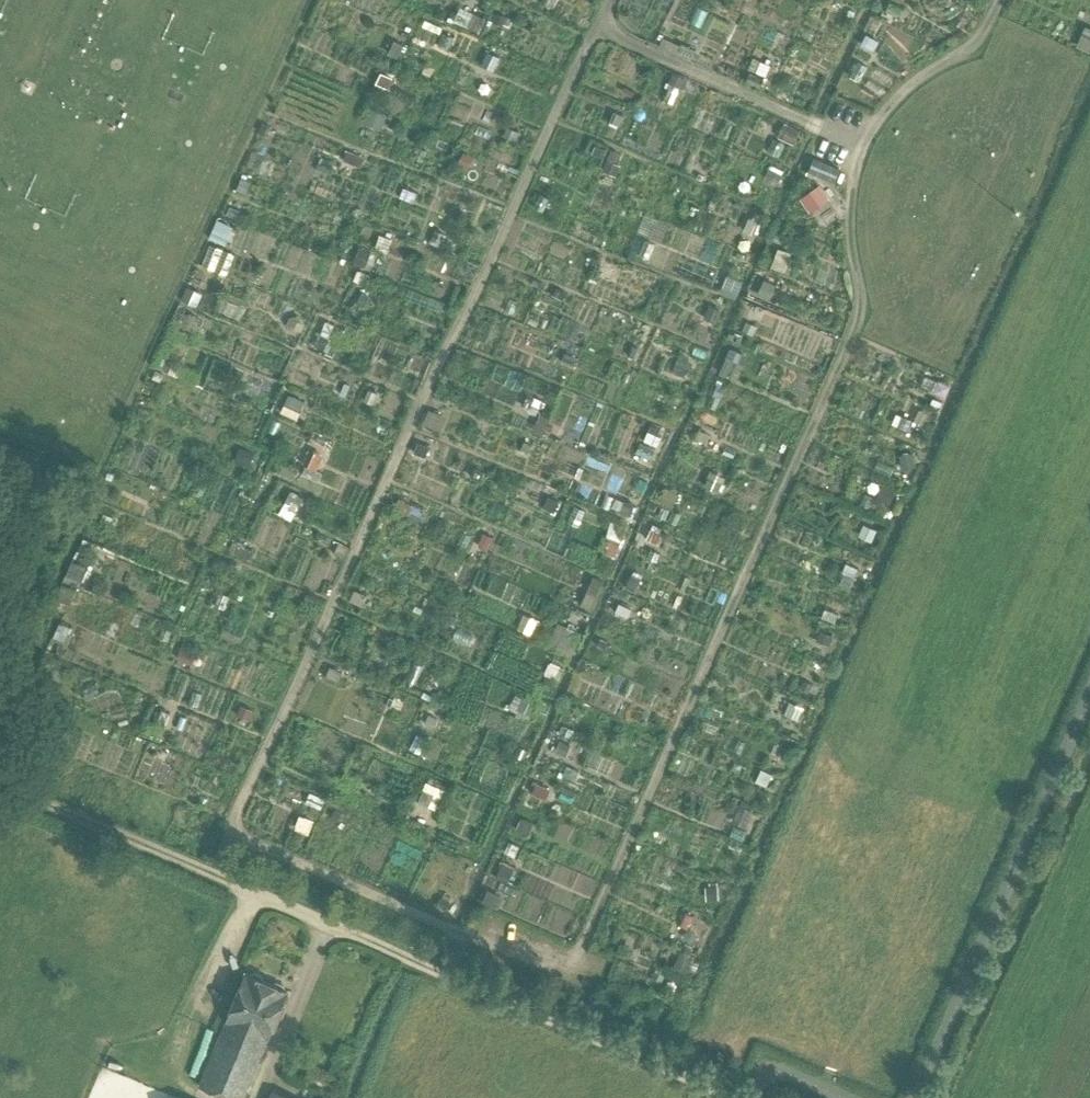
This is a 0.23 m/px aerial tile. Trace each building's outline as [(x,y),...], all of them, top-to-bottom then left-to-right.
[(797,140),(800,126),(784,123),(781,137),(797,140)] [(815,157),(810,170),(809,172),(834,183),(840,168),(815,157)] [(801,196),(813,211),(832,197),(820,181),(801,196)] [(728,273),(722,290),(737,296),(744,279),(728,273)] [(826,362),(837,336),(769,307),(764,320),(779,326),(773,340),(826,362)] [(721,371),(734,376),(744,349),(731,345),(721,371)] [(283,409),(298,416),(305,400),(290,393),(283,409)] [(430,408),(426,421),(444,426),(447,414),(430,408)] [(313,450),(308,469),(318,472),(323,453),(313,450)] [(281,512),(295,518),(305,494),(291,488),(281,512)] [(614,518),(605,550),(621,554),(630,522),(614,518)] [(66,578),(81,584),(89,565),(73,559),(66,578)] [(595,606),(605,577),(593,573),(584,602),(595,606)] [(58,596),(72,601),(77,587),(63,583),(58,596)] [(570,653),(581,631),(568,624),(557,646),(570,653)] [(422,786),(418,798),(438,805),(442,794),(422,786)] [(417,799),(412,812),(433,819),(438,806),(417,799)] [(247,972),(199,1085),(229,1097),(245,1097),(291,990),(247,972)]
